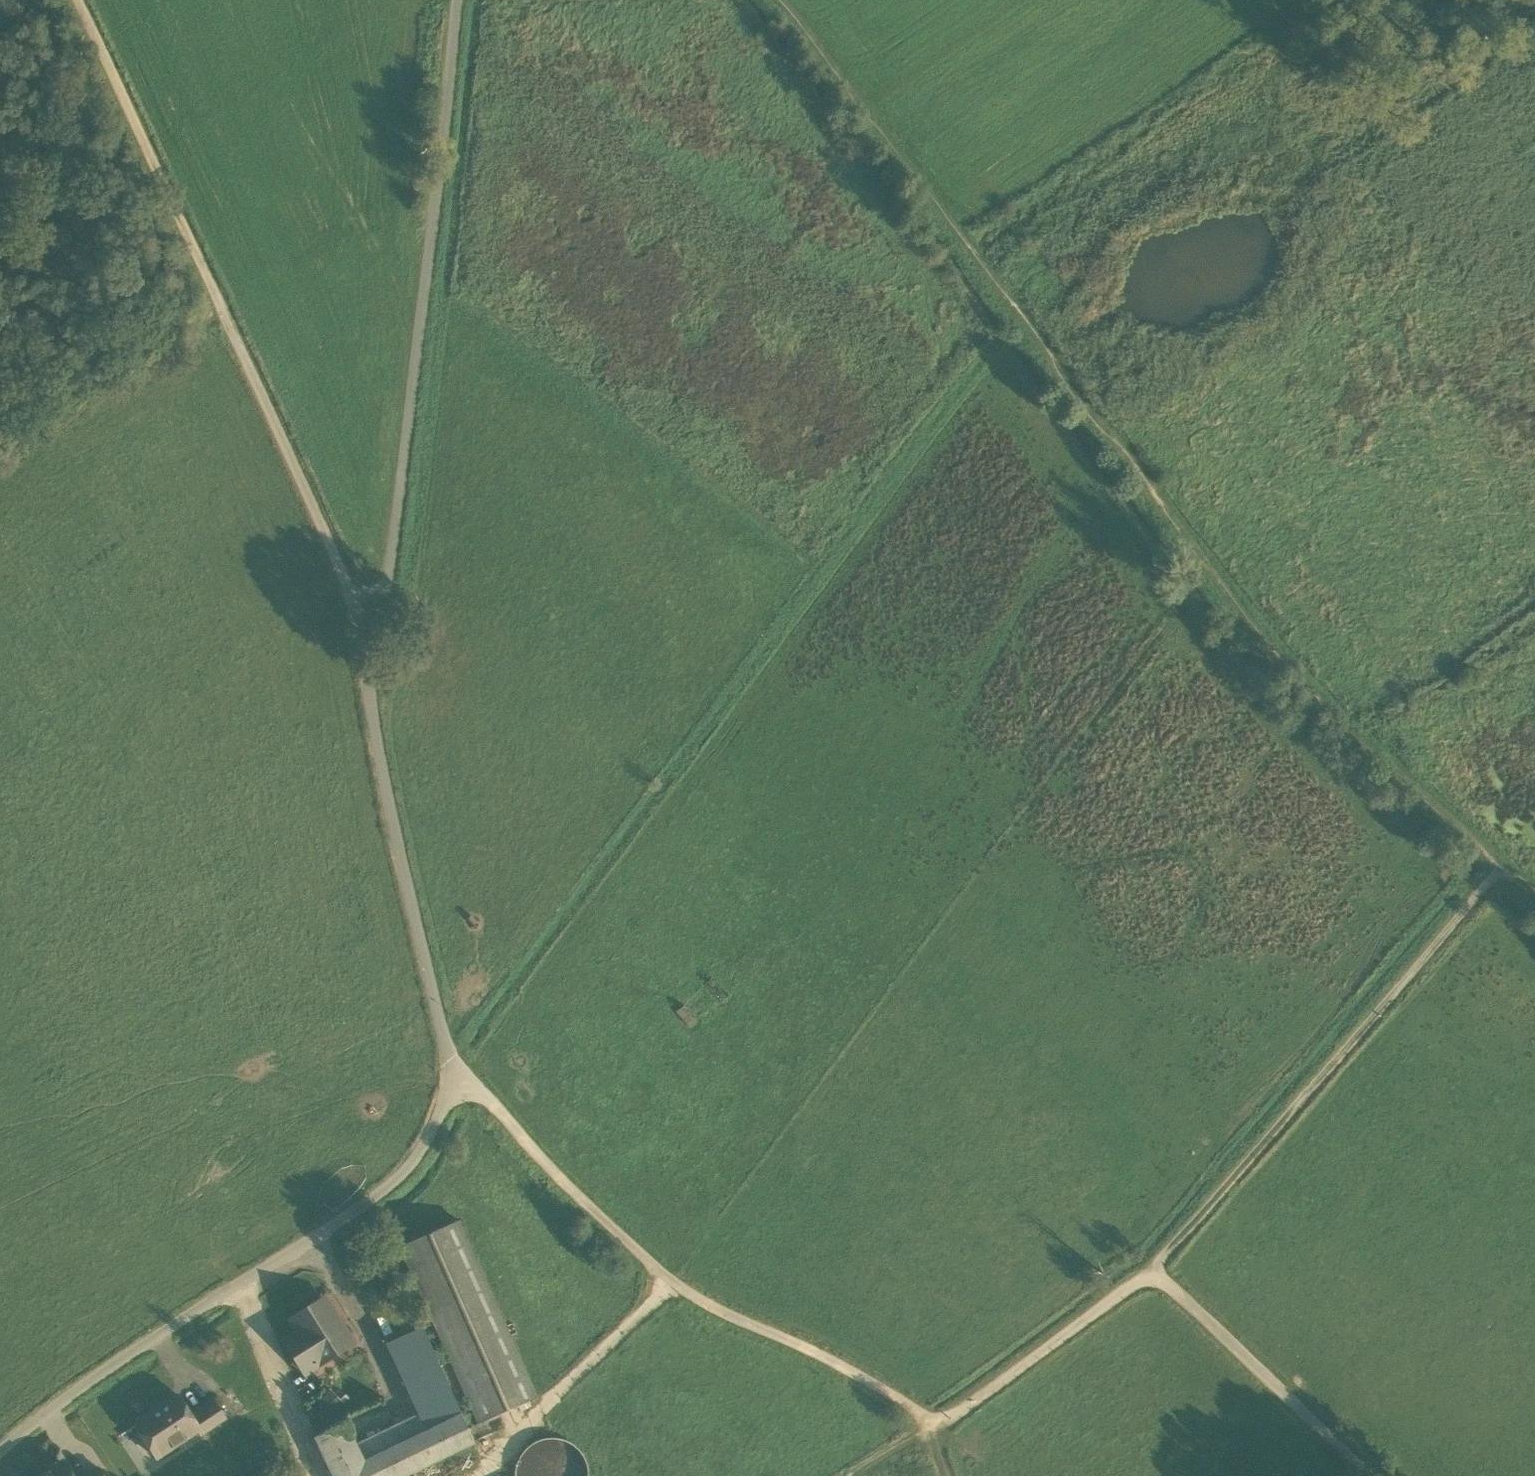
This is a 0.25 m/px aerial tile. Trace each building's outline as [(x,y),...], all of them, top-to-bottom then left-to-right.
[(400,1247),(478,1424),(537,1398),(497,1309),(458,1221),(400,1247)] [(286,1341),(305,1371),(349,1343),(323,1301),(294,1320),(301,1332),(286,1341)] [(420,1414),(428,1430),(392,1447),(405,1475),(473,1443),(452,1394),(422,1328),(386,1344),(420,1414)] [(312,1407),(325,1421),(345,1402),(332,1388),(312,1407)] [(134,1425),(155,1458),(197,1430),(198,1430),(189,1416),(191,1414),(191,1413),(179,1396),(134,1425)] [(197,1430),(200,1435),(226,1418),(213,1398),(191,1413),(191,1414),(189,1416),(198,1430),(197,1430)] [(363,1461),(392,1447),(428,1430),(420,1414),(355,1444),(363,1461)] [(392,1447),(363,1461),(355,1444),(345,1422),(314,1437),(332,1475),(405,1475),(392,1447)] [(586,1458),(574,1443),(555,1436),(536,1439),(520,1451),(513,1470),(514,1475),(589,1475),(586,1458)] [(52,1469),(56,1475),(71,1475),(62,1463),(52,1469)]
